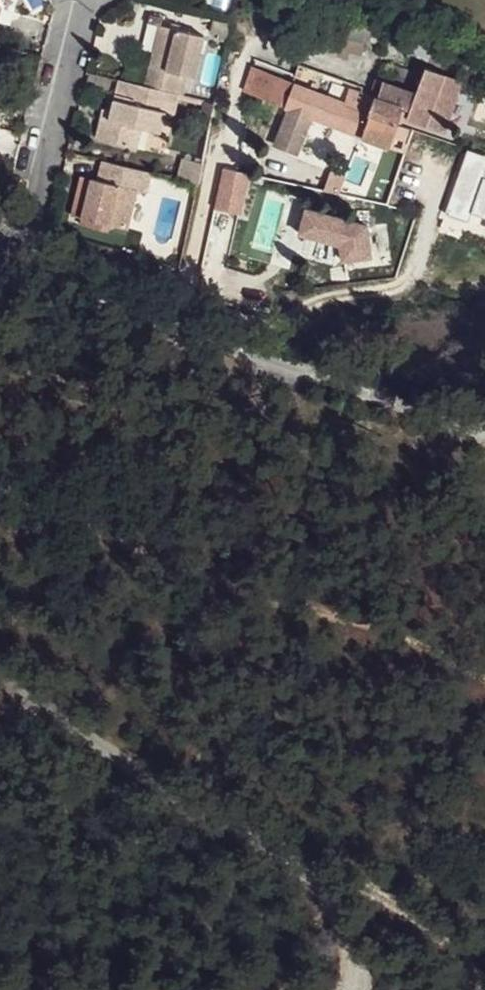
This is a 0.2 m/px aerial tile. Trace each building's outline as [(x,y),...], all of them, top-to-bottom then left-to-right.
[(370,31),(315,15),(313,25),(366,43),(370,31)] [(205,37),(163,27),(146,91),(178,100),(183,78),(194,80),(205,37)] [(369,95),(338,84),(333,95),(280,79),(272,102),(286,107),(279,145),(300,151),(310,118),(387,146),(398,108),(406,111),(404,117),(459,137),(478,85),(424,66),(421,73),(423,74),(417,93),(389,85),(389,82),(376,77),(369,95)] [(178,100),(119,84),(111,121),(103,119),(97,144),(138,152),(143,132),(161,135),(167,115),(175,118),(178,100)] [(465,159),(445,218),(469,226),(471,217),(484,222),(484,182),(484,181),(484,178),(484,166),(465,159)] [(152,175),(104,163),(101,181),(93,179),(82,227),(109,234),(111,228),(128,232),(138,193),(148,195),(152,175)] [(251,177),(226,171),(215,211),(241,218),(251,177)] [(93,179),(83,176),(72,225),(82,227),(93,179)] [(367,225),(307,209),(300,234),(341,245),(343,260),(372,256),(367,225)]
